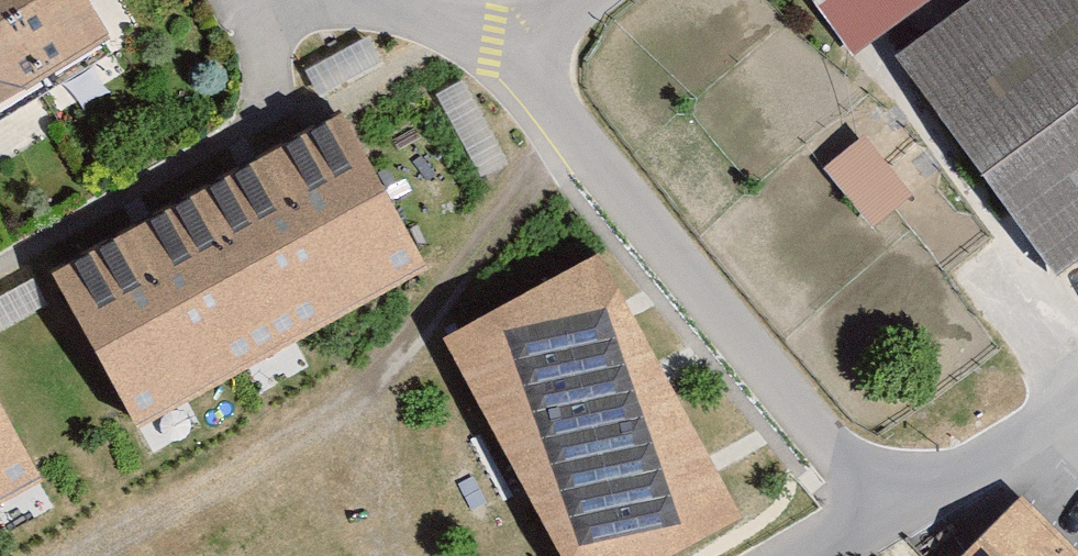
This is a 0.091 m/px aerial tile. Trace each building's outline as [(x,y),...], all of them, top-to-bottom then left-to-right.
[(114,41),(90,0),(0,0),(0,109),(114,41)] [(852,51),(925,0),(817,0),(852,51)] [(902,55),(1055,269),(1077,253),(1077,0),(978,0),(902,55)] [(341,115),(54,270),(141,425),(428,266),(341,115)] [(913,194),(863,136),(823,169),(873,227),(913,194)] [(445,340),(566,555),(660,555),(737,513),(594,258),(445,340)] [(36,477),(0,408),(0,497),(36,477)] [(1017,483),(945,555),(1077,555),(1077,543),(1017,483)]
